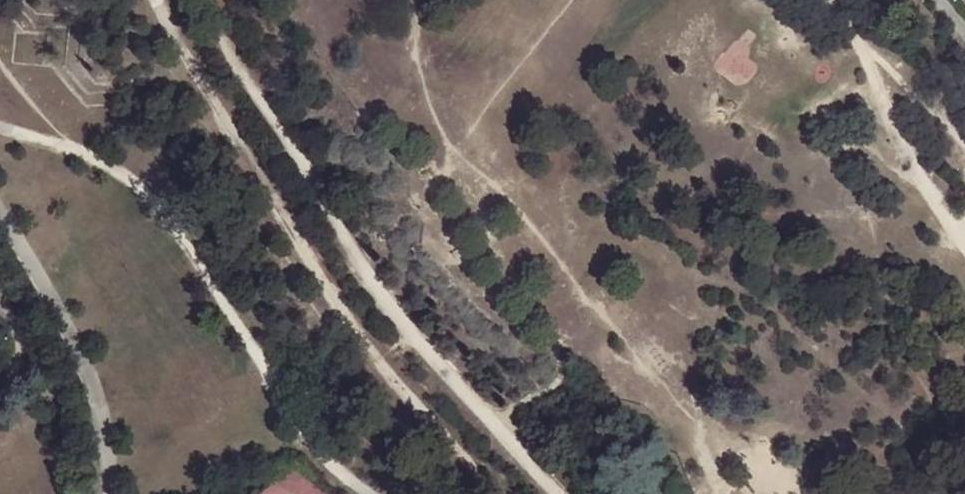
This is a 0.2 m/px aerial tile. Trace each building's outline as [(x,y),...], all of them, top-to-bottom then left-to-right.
[(279,485),(267,493),(288,493),(279,485)]
